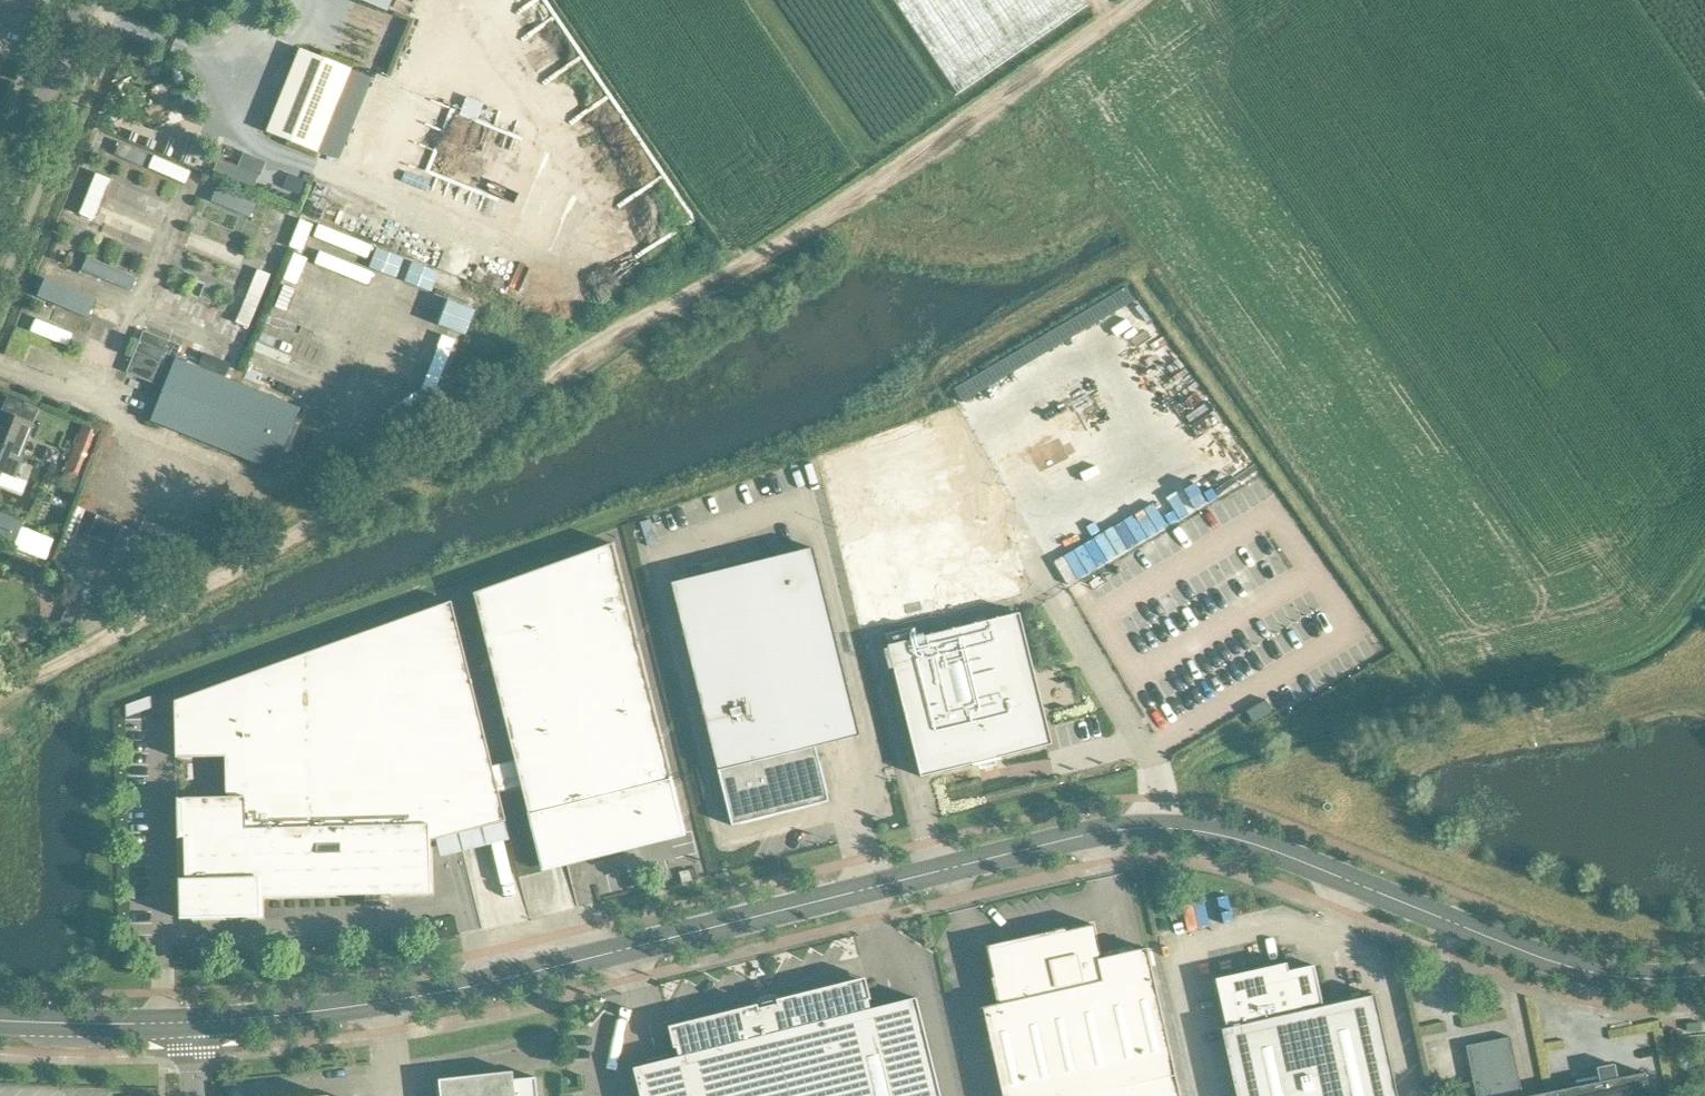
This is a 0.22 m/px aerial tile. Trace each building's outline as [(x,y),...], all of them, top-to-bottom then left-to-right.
[(388,12),(393,0),(359,0),(388,12)] [(959,93),(1086,7),(1081,0),(896,0),(959,93)] [(351,69),(301,49),(267,132),(318,152),(351,69)] [(214,171),(255,187),(260,175),(219,159),(214,171)] [(287,189),(300,194),(306,181),(292,175),(287,189)] [(83,281),(63,322),(87,334),(95,317),(118,328),(129,304),(83,281)] [(127,372),(152,383),(165,388),(151,421),(275,470),(300,408),(176,359),(181,346),(144,331),(127,372)] [(2,471),(13,475),(33,425),(0,411),(0,478),(2,471)] [(882,502),(956,484),(939,416),(865,435),(882,502)] [(100,432),(86,427),(73,461),(87,466),(100,432)] [(13,546),(22,520),(0,512),(0,541),(13,546)] [(98,515),(90,535),(115,545),(123,524),(98,515)] [(614,543),(475,594),(516,761),(493,767),(499,791),(522,786),(529,812),(528,812),(543,871),(569,865),(567,857),(589,852),(590,859),(639,847),(637,840),(659,835),(660,842),(686,835),(672,777),(671,777),(614,543)] [(672,583),(733,826),(830,801),(816,746),(861,735),(814,548),(672,583)] [(493,767),(452,601),(208,689),(208,691),(218,688),(219,716),(176,717),(177,757),(227,756),(228,797),(178,798),(179,838),(185,838),(186,878),(180,878),(181,919),(183,919),(183,911),(191,911),(191,914),(231,913),(230,897),(432,893),(431,840),(507,821),(499,791),(493,767)] [(1053,744),(1020,613),(889,646),(922,777),(1053,744)] [(1004,1095),(1180,1095),(1147,948),(1100,959),(1092,925),(988,948),(1000,1003),(984,1007),(1004,1095)] [(1216,979),(1221,1000),(1227,1028),(1222,1029),(1237,1095),(1398,1095),(1380,1016),(1375,995),(1324,1006),(1315,965),(1289,971),(1288,963),(1228,976),(1216,979)] [(634,1068),(641,1095),(941,1095),(917,998),(874,1008),(866,978),(777,999),(670,1027),(676,1057),(634,1068)] [(1511,1037),(1466,1046),(1477,1095),(1523,1095),(1511,1037)] [(1618,1078),(1615,1064),(1596,1068),(1599,1082),(1545,1093),(1546,1095),(1651,1095),(1646,1073),(1618,1078)] [(536,1077),(514,1080),(514,1071),(440,1079),(441,1095),(538,1095),(536,1077)]
